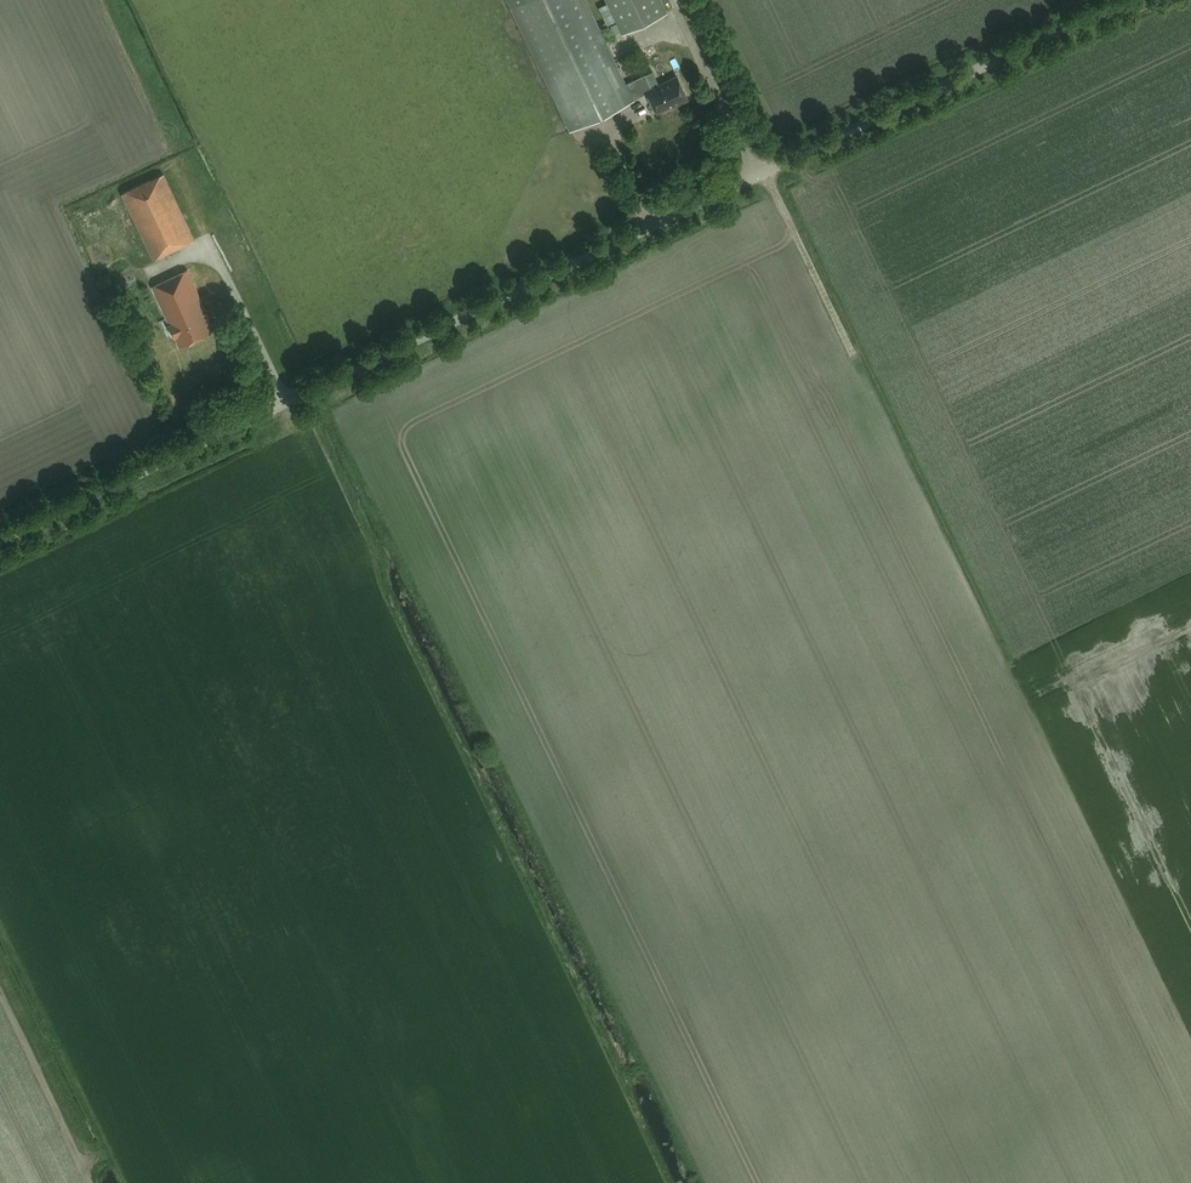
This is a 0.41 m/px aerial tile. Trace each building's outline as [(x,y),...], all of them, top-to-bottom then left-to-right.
[(511,7),(571,131),(633,101),(633,100),(647,93),(656,112),(677,102),(678,104),(688,99),(677,77),(652,89),(645,75),(625,84),(585,0),(526,0),(511,7)] [(623,34),(666,13),(660,0),(606,0),(623,34)] [(122,194),(153,259),(194,239),(163,175),(122,194)] [(152,287),(169,325),(174,338),(175,338),(179,347),(214,330),(187,270),(152,287)]
